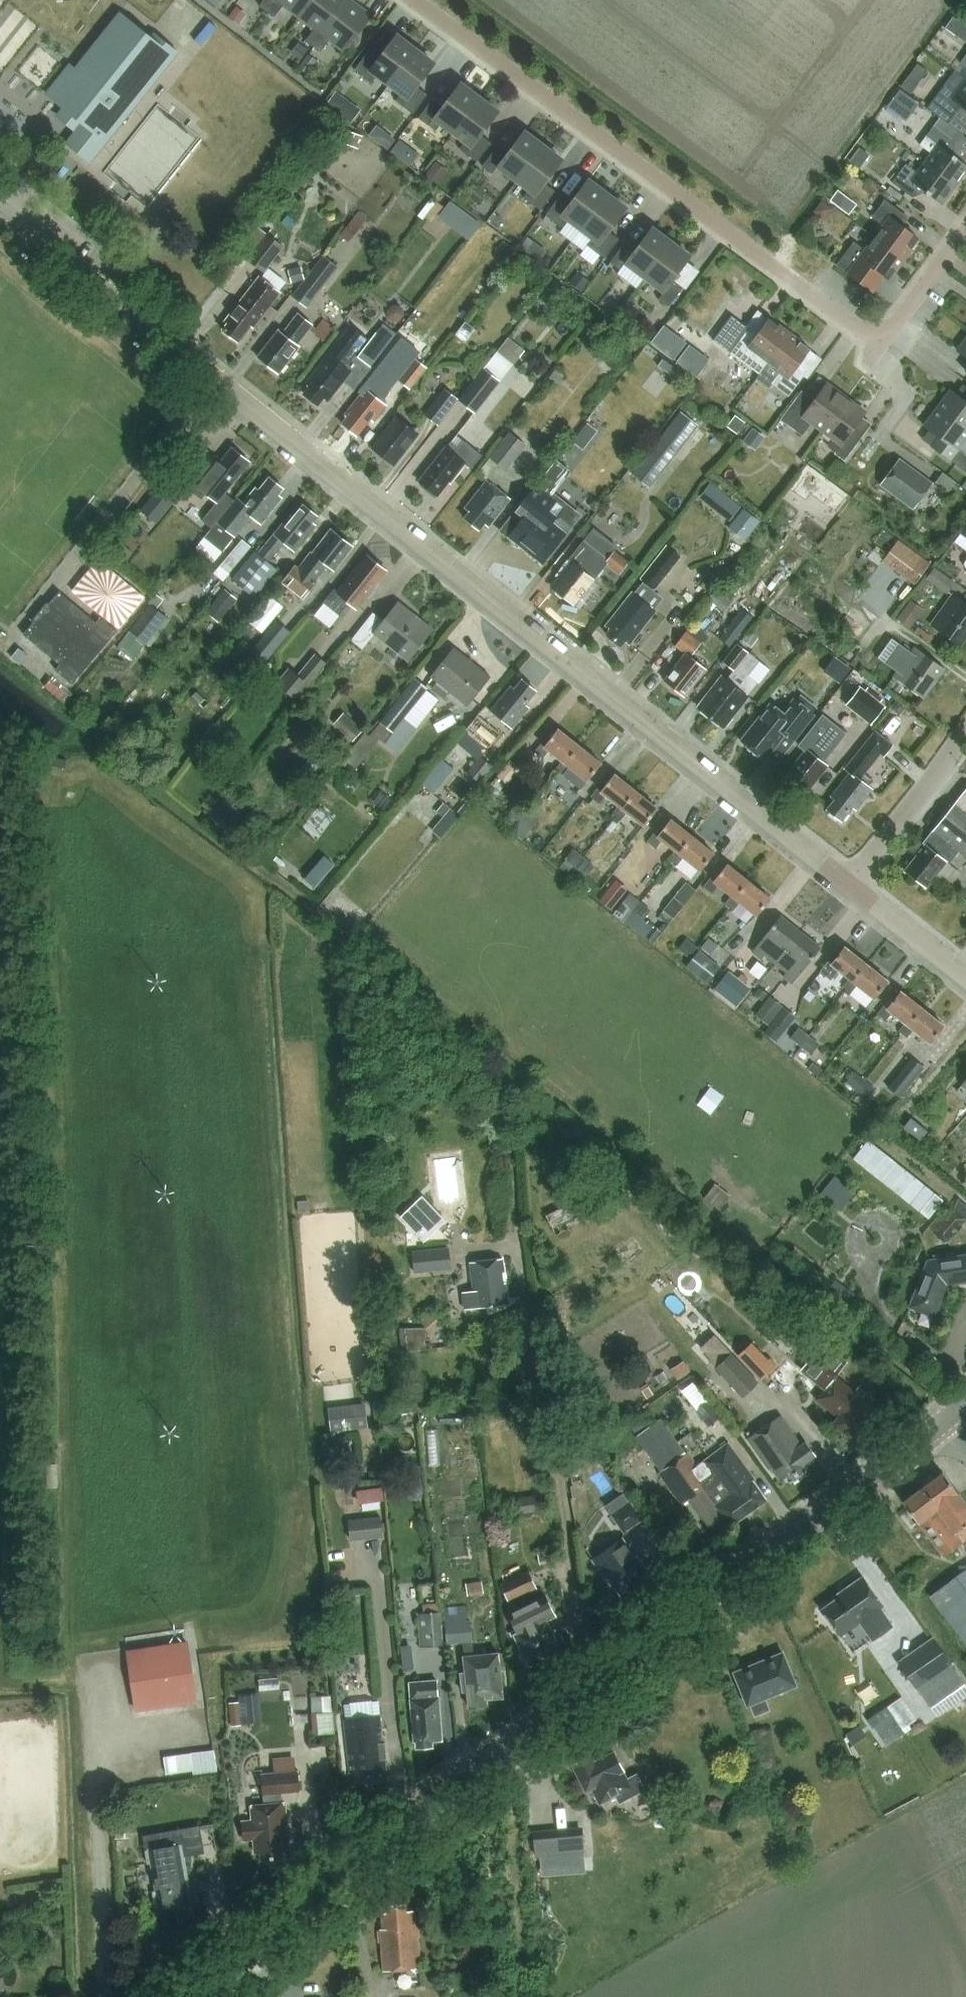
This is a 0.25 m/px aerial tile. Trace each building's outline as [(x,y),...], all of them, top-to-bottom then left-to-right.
[(259,6),(266,12),(275,0),(263,0),(259,6)] [(299,17),(312,0),(275,0),(266,12),(271,17),(282,4),(299,17)] [(299,17),(315,28),(305,41),(312,47),(348,0),(312,0),(299,17)] [(364,27),(371,17),(348,0),(312,47),(317,51),(327,38),(345,51),(364,27)] [(241,24),(250,11),(239,4),(230,17),(241,24)] [(120,12),(52,98),(59,104),(73,115),(66,123),(75,131),(66,143),(91,162),(179,53),(155,33),(152,37),(120,12)] [(952,15),(945,26),(954,33),(962,21),(952,15)] [(956,35),(965,42),(965,25),(965,24),(956,35)] [(354,70),(364,77),(370,82),(376,74),(389,84),(415,50),(395,35),(378,58),(369,51),(354,70)] [(309,50),(298,42),(290,52),(301,60),(309,50)] [(434,65),(415,50),(389,84),(401,93),(396,101),(413,114),(427,95),(417,88),(434,65)] [(316,61),(307,54),(298,67),(307,73),(316,61)] [(926,109),(946,123),(959,106),(965,111),(965,82),(964,81),(964,80),(953,72),(939,91),(926,109)] [(909,76),(901,87),(911,94),(919,84),(909,76)] [(453,132),(479,98),(459,84),(442,106),(432,99),(418,118),(436,132),(442,124),(453,132)] [(900,90),(887,107),(906,121),(919,104),(900,90)] [(337,93),(326,107),(339,117),(349,102),(337,93)] [(453,132),(465,142),(459,149),(476,162),(491,143),(481,136),(498,113),(479,98),(453,132)] [(931,153),(924,163),(955,186),(965,171),(965,165),(946,151),(954,141),(933,126),(919,145),(931,153)] [(345,130),(340,143),(358,148),(362,135),(345,130)] [(517,181),(542,147),(523,132),(506,154),(496,147),(482,166),(492,174),(497,166),(517,181)] [(381,143),(388,149),(395,139),(388,134),(381,143)] [(401,140),(392,152),(402,160),(411,148),(401,140)] [(562,162),(542,147),(517,181),(529,190),(524,198),(540,210),(554,191),(545,184),(562,162)] [(850,161),(849,161),(863,171),(871,160),(870,160),(857,150),(850,161)] [(449,171),(436,162),(426,175),(439,184),(449,171)] [(924,163),(917,172),(905,164),(891,183),(912,198),(919,188),(942,204),(955,186),(924,163)] [(567,218),(581,229),(606,195),(587,180),(570,202),(560,195),(545,214),(561,226),(567,218)] [(887,190),(900,200),(903,196),(890,186),(887,190)] [(838,190),(830,200),(842,208),(849,198),(838,190)] [(626,210),(606,195),(581,229),(593,238),(587,246),(604,258),(618,239),(609,232),(626,210)] [(443,205),(438,200),(425,216),(431,221),(443,205)] [(874,238),(903,259),(918,239),(898,224),(904,215),(884,200),(872,217),(883,225),(874,238)] [(451,203),(439,220),(469,243),(482,226),(451,203)] [(367,218),(359,212),(346,228),(355,234),(367,218)] [(644,277),(670,243),(651,228),(634,251),(624,243),(610,263),(619,270),(625,262),(644,277)] [(265,273),(285,247),(268,234),(248,260),(265,273)] [(853,242),(841,259),(837,264),(872,291),(883,276),(888,279),(903,259),(874,238),(865,250),(853,242)] [(670,243),(644,277),(664,291),(658,299),(668,307),(682,287),(673,280),(690,258),(670,243)] [(337,266),(323,255),(292,296),(307,307),(337,266)] [(305,278),(301,266),(289,270),(292,282),(305,278)] [(589,281),(577,272),(570,282),(582,291),(589,281)] [(254,328),(270,307),(281,293),(260,277),(225,321),(228,324),(223,330),(238,341),(251,325),(254,328)] [(405,315),(404,309),(397,304),(392,305),(387,311),(388,317),(394,322),(401,321),(405,315)] [(280,329),(258,357),(279,373),(301,346),(297,343),(312,325),(298,314),(284,333),(280,329)] [(316,329),(314,332),(323,340),(333,327),(324,319),(316,329)] [(759,374),(768,363),(789,334),(769,319),(754,339),(745,333),(730,353),(759,374)] [(475,328),(464,320),(455,333),(465,341),(475,328)] [(382,324),(358,357),(371,366),(395,333),(382,324)] [(351,326),(345,334),(306,383),(310,387),(304,394),(319,405),(324,398),(328,401),(352,371),(345,366),(366,339),(351,326)] [(788,396),(803,376),(794,369),(809,349),(789,334),(768,363),(759,374),(757,378),(770,388),(772,385),(788,396)] [(672,335),(661,349),(674,359),(685,344),(672,335)] [(508,337),(503,344),(459,399),(475,412),(519,357),(516,355),(521,348),(508,337)] [(957,351),(965,358),(965,339),(957,351)] [(689,345),(677,361),(697,376),(710,359),(690,344),(689,345)] [(396,351),(387,362),(366,388),(363,386),(357,393),(360,395),(345,415),(348,417),(343,424),(357,435),(370,419),(373,421),(386,404),(382,401),(388,393),(381,388),(404,357),(396,351)] [(414,358),(397,380),(410,389),(427,367),(414,358)] [(562,375),(554,369),(547,377),(556,383),(562,375)] [(822,431),(846,398),(826,384),(814,400),(801,391),(780,419),(802,436),(811,423),(822,431)] [(437,425),(457,399),(444,388),(424,414),(437,425)] [(937,408),(965,430),(965,402),(950,390),(937,408)] [(865,412),(846,398),(822,431),(841,445),(834,454),(844,461),(862,436),(853,429),(865,412)] [(965,438),(965,430),(937,408),(924,426),(938,437),(931,446),(965,471),(965,470),(965,457),(957,450),(965,438)] [(736,415),(727,426),(737,433),(745,422),(736,415)] [(418,434),(397,417),(373,448),(394,464),(418,434)] [(588,424),(581,434),(592,442),(599,433),(588,424)] [(764,436),(752,428),(742,441),(755,450),(764,436)] [(509,430),(488,456),(507,470),(527,444),(509,430)] [(447,447),(446,447),(420,481),(438,496),(449,481),(451,483),(466,464),(472,468),(483,455),(464,440),(459,447),(452,441),(447,447)] [(677,457),(658,442),(633,473),(652,489),(677,457)] [(211,485),(223,495),(224,494),(229,488),(250,462),(232,448),(217,467),(203,456),(181,483),(200,499),(211,485)] [(931,483),(899,460),(880,485),(913,509),(931,483)] [(542,563),(566,533),(580,515),(552,492),(569,471),(557,461),(516,513),(524,519),(509,537),(542,563)] [(942,472),(935,481),(948,490),(955,481),(942,472)] [(218,521),(205,538),(222,551),(235,535),(250,516),(261,524),(277,504),(272,501),(283,488),(269,477),(259,490),(256,488),(243,504),(237,498),(223,515),(218,521)] [(484,523),(488,526),(511,498),(487,479),(465,507),(470,511),(464,518),(479,530),(484,523)] [(710,499),(718,488),(711,482),(702,493),(710,499)] [(141,511),(157,523),(178,497),(161,484),(141,511)] [(290,514),(274,535),(263,549),(258,545),(232,577),(255,595),(276,568),(268,562),(283,543),(294,551),(316,525),(312,522),(317,516),(303,504),(293,517),(290,514)] [(203,520),(213,528),(222,517),(212,509),(203,520)] [(744,509),(729,528),(747,541),(762,522),(744,509)] [(325,564),(334,571),(354,547),(332,529),(313,553),(312,552),(299,569),(295,566),(283,580),(304,597),(316,582),(312,579),(325,564)] [(231,573),(253,548),(243,539),(221,565),(231,573)] [(553,588),(574,605),(605,566),(618,576),(619,574),(606,563),(608,559),(584,540),(569,559),(573,562),(553,588)] [(883,561),(915,584),(930,563),(899,540),(883,561)] [(656,589),(681,556),(665,543),(639,576),(643,579),(653,587),(656,589)] [(120,553),(128,560),(134,552),(126,545),(120,553)] [(608,559),(606,563),(619,574),(629,562),(615,551),(608,559)] [(380,585),(377,583),(387,571),(367,555),(337,593),(334,590),(325,602),(341,615),(350,603),(357,608),(366,597),(369,599),(380,585)] [(925,578),(947,593),(955,581),(933,567),(925,578)] [(699,583),(707,590),(715,579),(707,573),(699,583)] [(722,611),(731,600),(715,587),(706,598),(722,611)] [(216,600),(228,610),(237,599),(225,589),(216,600)] [(73,683),(117,631),(100,617),(96,622),(59,592),(49,604),(46,602),(31,620),(33,622),(23,634),(59,664),(55,669),(73,683)] [(655,611),(633,592),(607,625),(611,629),(607,634),(621,646),(625,640),(629,644),(655,611)] [(951,596),(931,624),(960,645),(965,638),(965,604),(952,594),(951,596)] [(250,623),(262,633),(284,606),(273,596),(250,623)] [(923,609),(910,600),(897,617),(910,627),(923,609)] [(433,631),(398,602),(383,620),(374,613),(352,640),(363,649),(376,634),(409,660),(433,631)] [(151,603),(129,630),(146,644),(168,616),(151,603)] [(720,637),(731,646),(754,616),(743,608),(720,637)] [(706,634),(692,623),(675,644),(685,652),(664,680),(684,695),(698,678),(699,679),(707,669),(690,656),(700,643),(706,634)] [(274,653),(289,634),(279,625),(263,644),(274,653)] [(918,625),(914,630),(923,637),(927,632),(918,625)] [(739,639),(750,648),(758,638),(747,629),(739,639)] [(129,630),(115,647),(132,661),(146,644),(129,630)] [(899,642),(885,662),(898,671),(893,677),(923,698),(944,669),(915,647),(912,652),(899,642)] [(723,726),(747,696),(757,682),(747,674),(758,660),(736,643),(721,661),(732,670),(725,679),(723,677),(699,707),(723,726)] [(439,680),(432,689),(444,698),(451,690),(469,704),(491,677),(455,648),(432,675),(439,680)] [(298,701),(328,664),(316,654),(315,654),(299,674),(298,675),(292,670),(289,668),(277,684),(281,687),(297,700),(298,701)] [(835,655),(827,666),(844,678),(852,668),(835,655)] [(416,678),(373,730),(381,737),(384,739),(394,727),(404,715),(427,687),(416,678)] [(69,689),(63,689),(51,679),(46,686),(63,701),(69,694),(69,689)] [(531,703),(528,701),(536,691),(523,680),(515,689),(511,686),(491,711),(512,728),(531,703)] [(881,702),(884,699),(883,698),(869,687),(866,690),(861,687),(846,705),(871,725),(886,706),(884,705),(881,702)] [(802,695),(797,701),(795,699),(783,714),(771,704),(741,740),(765,759),(785,734),(794,740),(815,715),(814,714),(818,708),(802,695)] [(906,707),(898,701),(892,708),(900,714),(906,707)] [(492,714),(484,707),(466,730),(489,748),(500,733),(486,722),(492,714)] [(333,724),(352,741),(363,729),(344,712),(333,724)] [(394,727),(384,739),(396,750),(416,725),(404,715),(394,727)] [(832,765),(828,763),(848,737),(824,718),(799,750),(804,753),(785,776),(809,794),(832,765)] [(855,731),(834,756),(844,764),(872,729),(862,721),(861,722),(858,720),(852,728),(855,731)] [(542,744),(535,752),(542,758),(548,750),(563,761),(566,764),(580,746),(558,729),(544,746),(542,744)] [(862,770),(878,751),(884,755),(892,745),(876,733),(846,769),(851,773),(832,797),(836,800),(828,810),(841,820),(852,806),(856,809),(873,788),(869,785),(874,780),(862,770)] [(563,761),(557,769),(582,789),(602,764),(580,746),(566,764),(563,761)] [(491,765),(479,756),(467,772),(479,781),(491,765)] [(52,757),(50,765),(66,768),(67,760),(52,757)] [(308,758),(297,773),(307,781),(318,766),(308,758)] [(520,768),(509,759),(496,775),(507,784),(520,768)] [(435,793),(454,769),(444,760),(424,784),(435,793)] [(605,795),(619,806),(622,809),(636,791),(615,774),(601,791),(598,788),(592,796),(599,802),(605,795)] [(958,798),(922,843),(925,845),(905,871),(925,888),(946,861),(949,864),(959,851),(965,856),(965,788),(958,798)] [(622,809),(619,806),(613,814),(620,820),(626,812),(644,826),(658,809),(636,791),(622,809)] [(243,806),(226,793),(209,816),(226,829),(243,806)] [(519,821),(527,811),(517,803),(509,813),(519,821)] [(519,821),(530,829),(538,818),(527,811),(519,821)] [(679,853),(693,836),(671,819),(658,836),(655,834),(648,841),(655,847),(662,840),(676,851),(679,853)] [(530,829),(519,821),(512,832),(522,839),(530,829)] [(714,853),(693,836),(679,853),(676,851),(670,859),(677,864),(683,857),(700,870),(714,853)] [(575,866),(583,856),(572,847),(564,857),(575,866)] [(594,865),(583,856),(575,866),(586,875),(594,865)] [(317,864),(318,870),(322,875),(329,874),(333,870),(333,863),(328,859),(322,859),(317,864)] [(736,899),(749,881),(728,864),(714,881),(711,879),(705,886),(712,892),(718,885),(732,896),(736,899)] [(616,880),(601,900),(612,909),(628,889),(616,880)] [(771,898),(749,881),(736,899),(732,896),(726,904),(733,909),(739,902),(757,916),(771,898)] [(687,882),(664,910),(674,919),(697,890),(687,882)] [(634,911),(641,902),(630,893),(613,914),(624,923),(634,911)] [(641,902),(634,911),(644,919),(651,910),(641,902)] [(634,931),(644,919),(634,911),(624,923),(634,931)] [(775,964),(801,932),(781,915),(752,951),(761,959),(765,955),(775,964)] [(645,936),(653,943),(662,932),(655,925),(645,936)] [(801,932),(775,964),(786,972),(783,976),(792,984),(821,948),(801,932)] [(686,937),(677,948),(689,957),(698,946),(686,937)] [(709,938),(702,947),(712,954),(718,945),(709,938)] [(839,970),(850,979),(853,981),(866,965),(844,947),(831,964),(829,962),(821,971),(831,979),(839,970)] [(700,950),(687,966),(708,983),(721,967),(700,950)] [(853,981),(850,979),(843,987),(851,992),(857,985),(874,999),(888,982),(866,965),(853,981)] [(737,1006),(752,988),(729,970),(714,989),(737,1007),(737,1006)] [(760,988),(755,994),(763,1000),(767,994),(760,988)] [(892,1012),(906,1023),(909,1026),(922,1009),(900,992),(887,1009),(884,1006),(878,1014),(886,1020),(892,1012)] [(771,1026),(784,1008),(769,997),(756,1015),(771,1026)] [(784,1008),(771,1026),(769,1029),(780,1037),(795,1016),(784,1008)] [(909,1026),(906,1023),(899,1031),(907,1038),(914,1030),(930,1043),(944,1026),(922,1009),(909,1026)] [(790,1037),(801,1045),(808,1035),(797,1027),(790,1037)] [(819,1043),(808,1035),(801,1045),(812,1053),(819,1043)] [(901,1098),(925,1067),(912,1057),(888,1087),(901,1098)] [(824,1071),(814,1062),(808,1070),(818,1078),(824,1071)] [(846,1081),(856,1090),(865,1079),(855,1070),(846,1081)] [(876,1087),(865,1079),(856,1090),(867,1098),(876,1087)] [(911,1118),(904,1127),(919,1138),(926,1129),(911,1118)] [(944,1200),(868,1140),(853,1158),(929,1218),(944,1200)] [(841,1209),(856,1189),(835,1173),(820,1192),(841,1209)] [(720,1209),(731,1194),(715,1182),(704,1197),(720,1209)] [(965,1216),(965,1204),(955,1194),(927,1226),(944,1241),(965,1216)] [(308,1199),(295,1200),(296,1212),(309,1211),(308,1199)] [(441,1226),(425,1210),(409,1226),(424,1242),(441,1226)] [(414,1271),(450,1268),(448,1247),(412,1251),(414,1271)] [(947,1284),(965,1281),(965,1255),(929,1263),(910,1309),(934,1318),(947,1284)] [(503,1258),(471,1262),(474,1290),(462,1291),(464,1310),(503,1305),(502,1299),(507,1298),(506,1283),(503,1283),(502,1273),(504,1273),(503,1258)] [(855,1295),(835,1280),(827,1291),(847,1305),(855,1295)] [(424,1327),(405,1328),(407,1350),(426,1348),(424,1327)] [(827,1348),(809,1370),(828,1386),(816,1399),(838,1417),(833,1423),(847,1435),(861,1417),(866,1421),(876,1408),(858,1393),(857,1394),(836,1376),(846,1363),(827,1348)] [(733,1352),(717,1366),(744,1397),(760,1383),(733,1352)] [(804,1376),(786,1359),(769,1377),(786,1394),(804,1376)] [(671,1369),(677,1379),(691,1370),(685,1361),(671,1369)] [(647,1397),(654,1393),(648,1384),(642,1388),(647,1397)] [(329,1429),(365,1427),(364,1401),(327,1403),(329,1429)] [(708,1401),(697,1410),(707,1423),(718,1414),(708,1401)] [(781,1415),(748,1438),(770,1469),(771,1468),(780,1480),(787,1476),(791,1482),(806,1471),(802,1465),(815,1456),(806,1442),(802,1445),(781,1415)] [(731,1489),(709,1457),(697,1466),(662,1418),(636,1436),(661,1471),(659,1473),(682,1505),(689,1499),(710,1528),(725,1517),(731,1526),(748,1513),(730,1489),(731,1489)] [(333,1445),(347,1444),(346,1435),(332,1437),(333,1445)] [(730,1489),(748,1513),(767,1500),(754,1482),(756,1480),(728,1443),(709,1457),(731,1489),(730,1489)] [(944,1556),(963,1542),(965,1539),(965,1503),(943,1472),(935,1471),(923,1480),(922,1488),(904,1502),(944,1556)] [(383,1498),(382,1485),(356,1486),(356,1500),(383,1498)] [(424,1496),(409,1487),(405,1493),(420,1502),(424,1496)] [(516,1496),(519,1513),(542,1509),(539,1493),(516,1496)] [(379,1500),(363,1502),(365,1510),(380,1508),(379,1500)] [(630,1502),(612,1514),(624,1531),(642,1519),(630,1502)] [(350,1520),(352,1541),(384,1538),(382,1517),(350,1520)] [(454,1546),(484,1545),(482,1520),(453,1521),(454,1546)] [(650,1577),(636,1558),(623,1539),(594,1560),(607,1578),(609,1577),(623,1596),(650,1577)] [(547,1548),(537,1551),(539,1563),(550,1561),(547,1548)] [(508,1600),(536,1587),(527,1568),(522,1571),(518,1562),(499,1571),(503,1580),(499,1582),(508,1600)] [(930,1596),(965,1646),(965,1570),(930,1596)] [(883,1605),(863,1576),(845,1589),(847,1592),(822,1609),(841,1635),(860,1622),(873,1640),(893,1626),(880,1608),(883,1605)] [(464,1580),(466,1594),(483,1592),(482,1578),(464,1580)] [(556,1615),(546,1596),(509,1614),(518,1633),(516,1634),(530,1663),(559,1649),(545,1620),(556,1615)] [(464,1657),(474,1656),(470,1617),(467,1618),(465,1604),(442,1607),(446,1644),(462,1642),(464,1657)] [(444,1646),(441,1611),(440,1611),(417,1613),(420,1646),(420,1648),(444,1646)] [(932,1637),(897,1660),(930,1708),(964,1684),(932,1637)] [(187,1640),(125,1650),(135,1712),(197,1702),(187,1640)] [(411,1649),(400,1650),(401,1665),(412,1665),(411,1649)] [(748,1706),(751,1705),(755,1715),(769,1709),(765,1699),(797,1686),(783,1652),(734,1672),(748,1706)] [(474,1656),(464,1657),(466,1673),(461,1674),(463,1691),(468,1691),(470,1707),(487,1705),(487,1699),(503,1697),(498,1653),(474,1656)] [(258,1689),(279,1687),(277,1674),(257,1676),(258,1689)] [(443,1740),(439,1697),(437,1680),(410,1683),(412,1699),(411,1699),(415,1741),(416,1741),(417,1748),(433,1746),(433,1741),(443,1740)] [(238,1701),(228,1701),(230,1725),(240,1724),(238,1701)] [(333,1711),(311,1713),(313,1735),(335,1734),(333,1711)] [(382,1743),(381,1730),(379,1715),(346,1718),(352,1773),(358,1772),(359,1780),(380,1778),(380,1770),(386,1770),(384,1759),(387,1759),(385,1743),(382,1743)] [(214,1749),(162,1757),(165,1774),(193,1770),(194,1776),(217,1772),(214,1749)] [(645,1789),(637,1774),(628,1779),(614,1753),(595,1763),(591,1756),(574,1765),(587,1789),(592,1786),(600,1803),(616,1795),(620,1802),(645,1789)] [(298,1771),(295,1772),(294,1757),(272,1759),(273,1773),(262,1774),(265,1804),(251,1805),(252,1819),(241,1820),(243,1842),(254,1841),(255,1852),(261,1852),(262,1859),(284,1857),(283,1850),(289,1850),(285,1802),(282,1803),(282,1793),(300,1791),(298,1771)] [(180,1828),(143,1834),(145,1850),(148,1864),(152,1863),(156,1890),(153,1891),(156,1908),(193,1902),(185,1856),(180,1828)] [(536,1856),(585,1852),(583,1831),(534,1835),(536,1856)] [(381,1929),(384,1971),(421,1968),(416,1910),(406,1911),(406,1904),(388,1905),(388,1912),(382,1913),(383,1929),(381,1929)] [(0,1975),(0,1996),(9,1996),(4,1974),(0,1975)] [(272,1989),(252,1996),(276,1996),(272,1989)]
